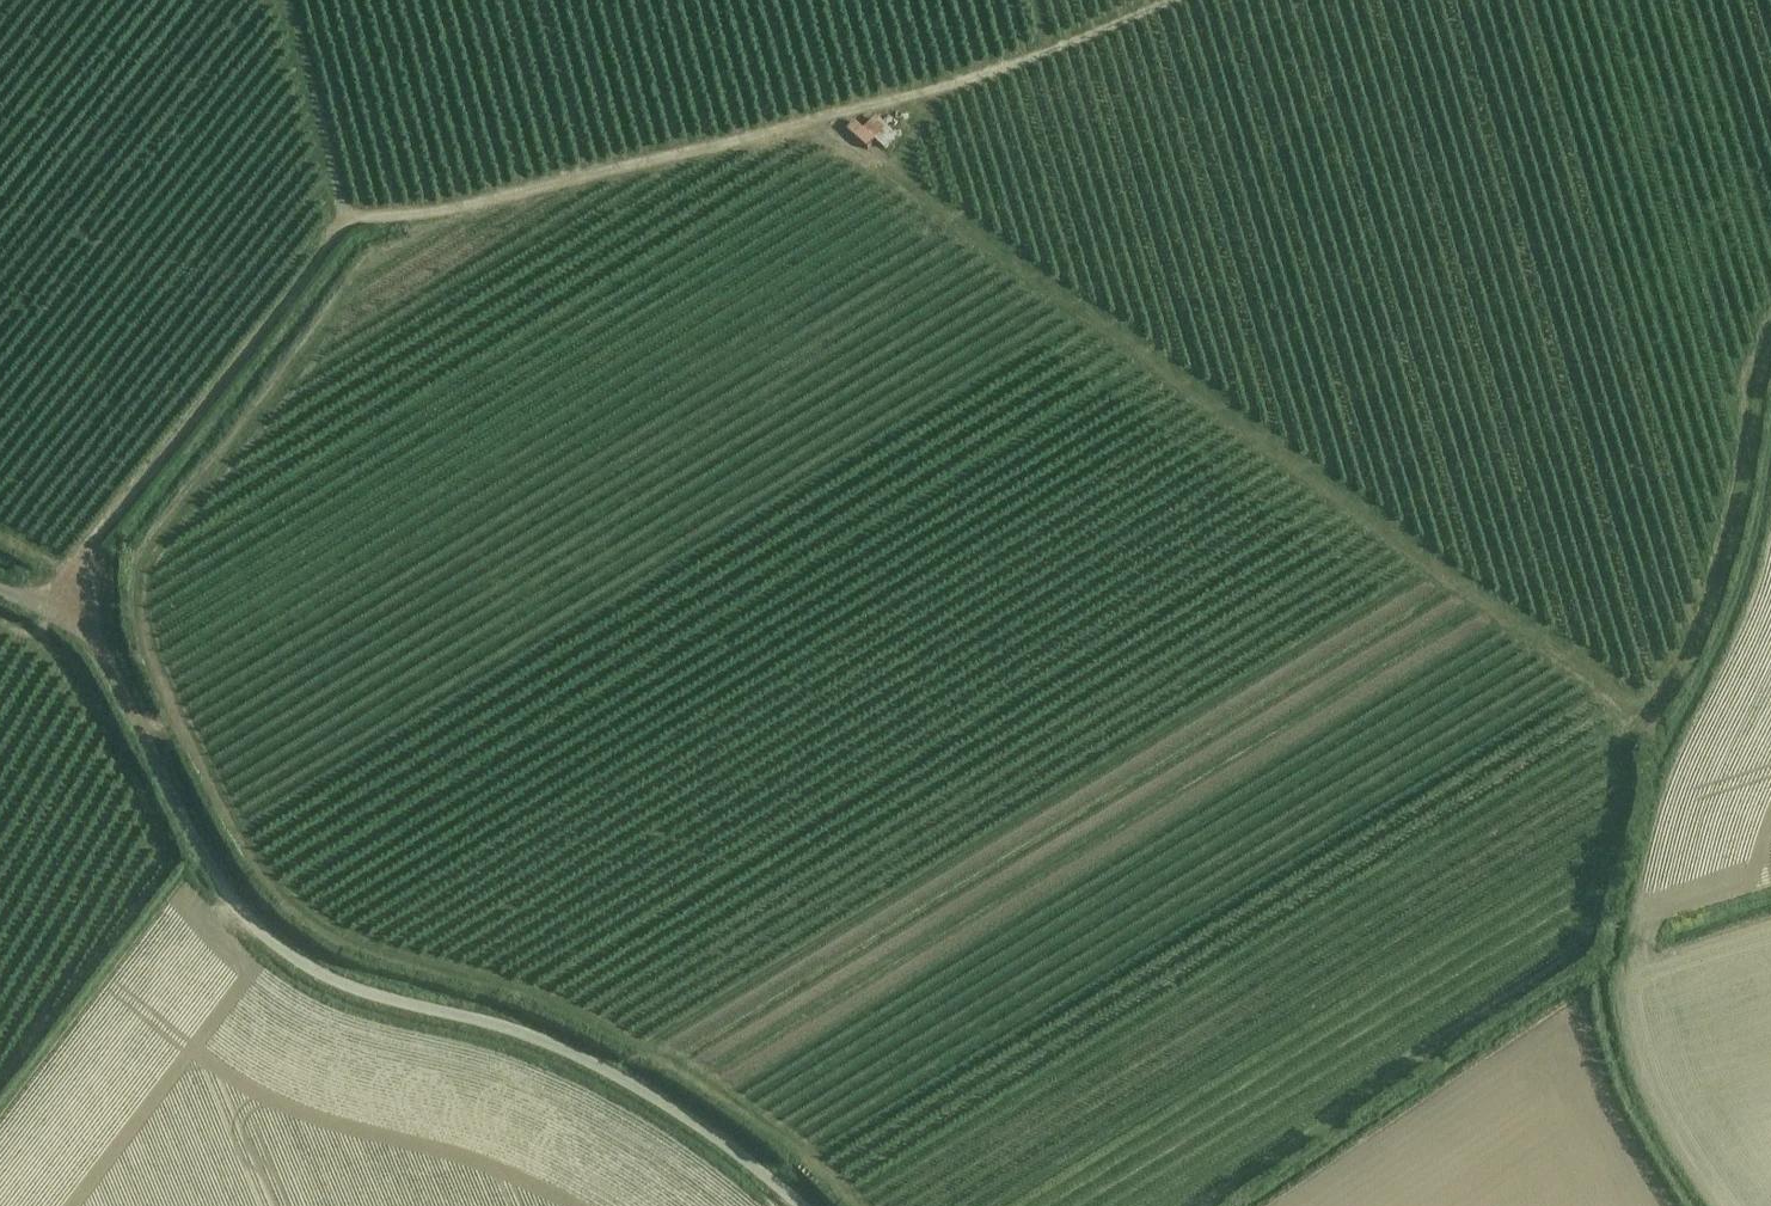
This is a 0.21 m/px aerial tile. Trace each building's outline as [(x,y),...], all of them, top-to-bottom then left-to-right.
[(876,142),(854,123),(846,133),(868,151),(876,142)]
